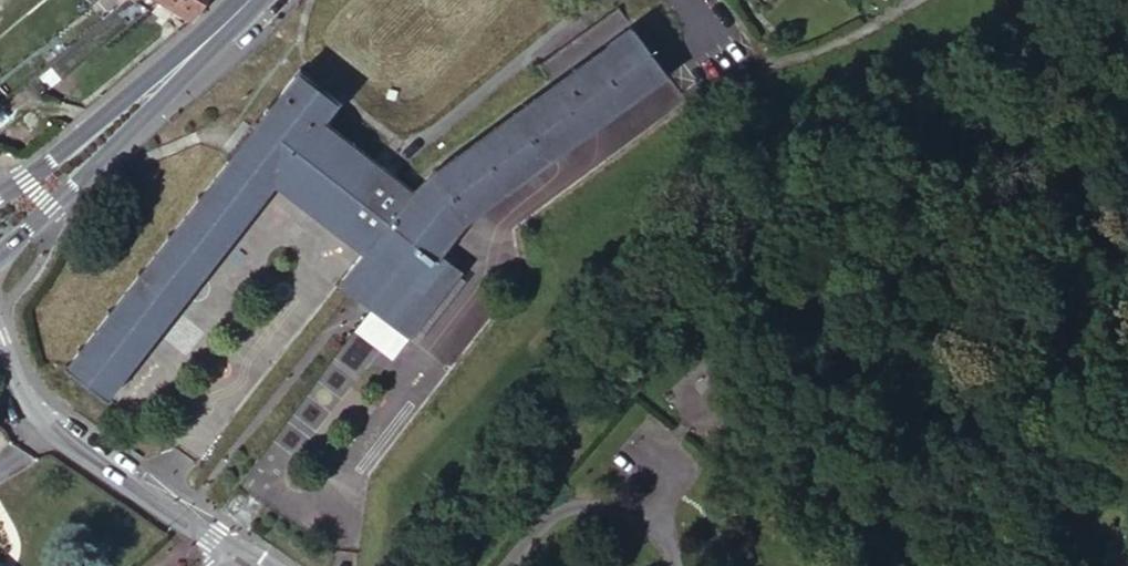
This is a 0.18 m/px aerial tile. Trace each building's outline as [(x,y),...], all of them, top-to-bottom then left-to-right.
[(189,14),(199,0),(167,0),(189,14)] [(553,79),(631,24),(617,5),(540,59),(553,79)] [(411,181),(358,252),(336,282),(406,335),(458,266),(437,250),(467,211),(664,70),(631,24),(553,79),(411,181)] [(246,214),(269,183),(323,114),(340,92),(300,61),(64,363),(106,393),(246,214)] [(323,114),(269,183),(358,252),(411,181),(375,154),(323,114)] [(0,553),(0,565),(14,565),(0,553)]
